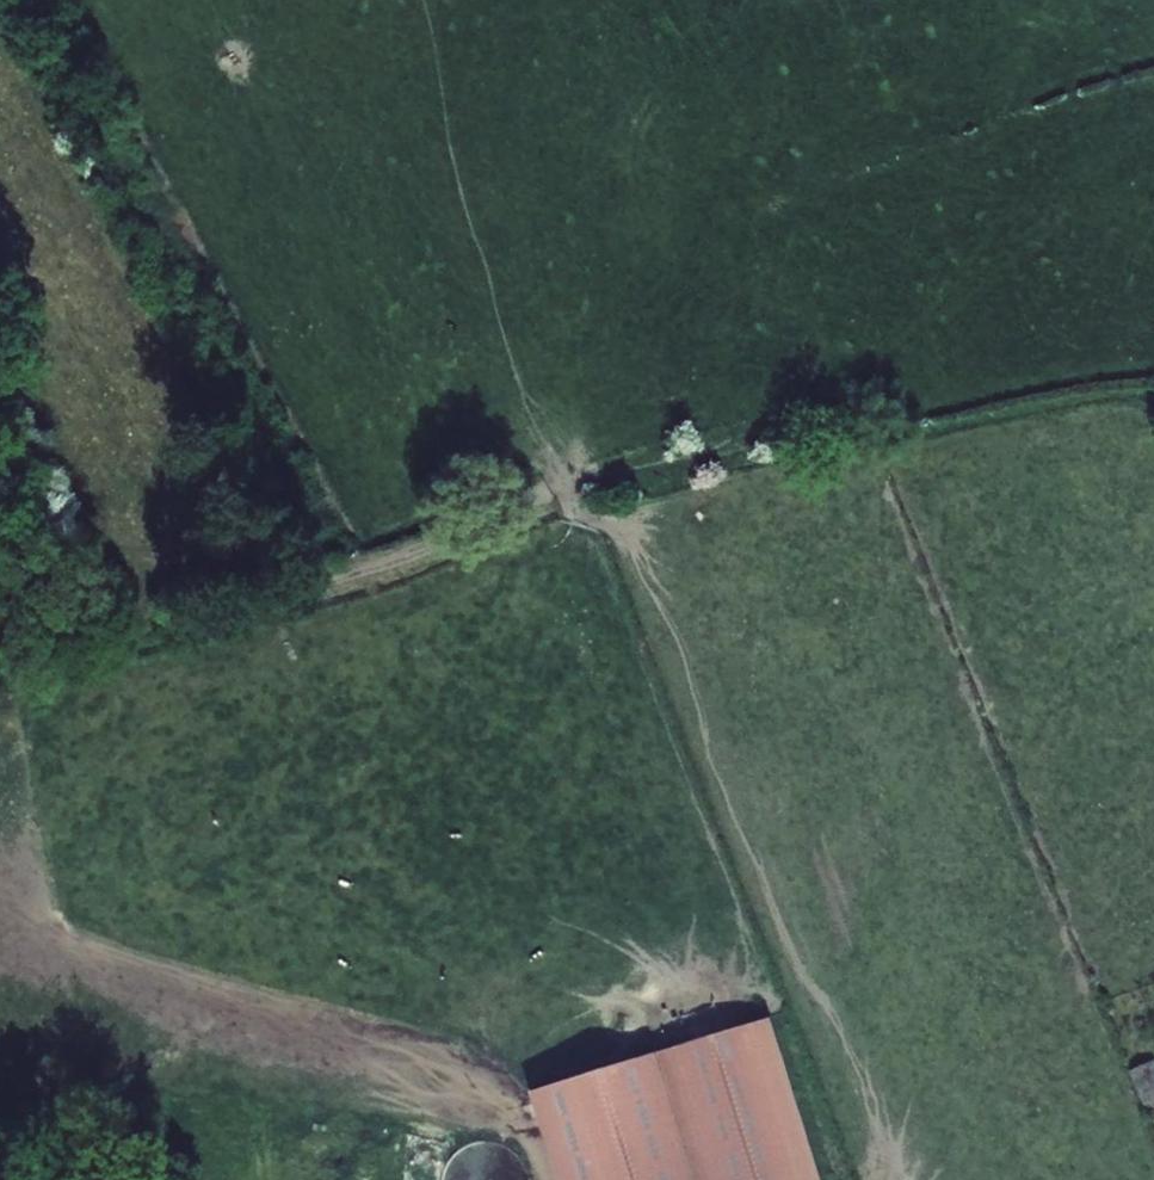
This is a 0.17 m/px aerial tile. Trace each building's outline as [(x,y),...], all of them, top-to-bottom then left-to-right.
[(1132,1067),(1147,1101),(1153,1098),(1153,1059),(1132,1067)]
